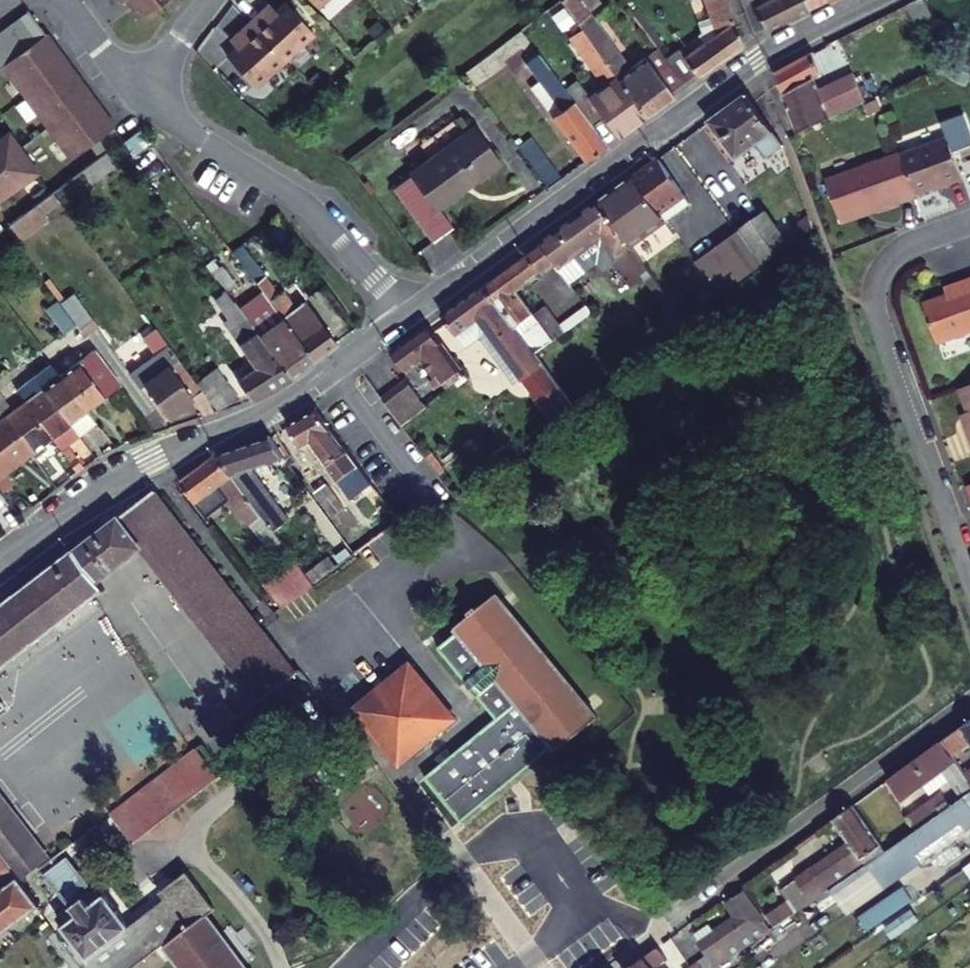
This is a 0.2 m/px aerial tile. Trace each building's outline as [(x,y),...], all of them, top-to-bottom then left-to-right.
[(131,17),(154,0),(118,0),(131,17)] [(572,0),(560,0),(542,13),(563,39),(630,122),(672,92),(652,66),(641,51),(615,73),(571,19),(580,11),(572,0)] [(666,56),(652,66),(672,92),(727,52),(708,0),(690,0),(683,2),(695,37),(669,60),(666,56)] [(750,37),(792,16),(786,0),(762,0),(763,3),(740,14),(750,37)] [(792,16),(824,0),(786,0),(792,16)] [(250,12),(239,22),(273,59),(302,33),(275,3),(265,12),(262,8),(253,16),(250,12)] [(258,4),(250,12),(253,16),(262,8),(258,4)] [(900,10),(913,37),(925,31),(912,4),(900,10)] [(36,35),(18,10),(7,19),(25,43),(36,35)] [(7,19),(0,24),(0,33),(14,51),(25,43),(7,19)] [(273,59),(239,22),(227,33),(231,36),(222,44),(226,48),(216,57),(243,86),(273,59)] [(0,33),(0,56),(2,59),(14,51),(0,33)] [(231,36),(227,33),(219,41),(222,44),(231,36)] [(36,35),(25,43),(14,51),(2,59),(0,61),(0,74),(17,97),(59,66),(36,35)] [(587,94),(574,105),(604,142),(630,122),(563,39),(550,49),(587,94)] [(818,84),(807,57),(770,81),(790,134),(820,120),(808,88),(818,84)] [(82,96),(59,66),(17,97),(40,127),(82,96)] [(594,150),(535,70),(512,87),(572,167),(594,150)] [(840,110),(828,80),(818,84),(808,88),(820,120),(840,110)] [(92,160),(116,142),(82,96),(40,127),(64,160),(82,146),(92,160)] [(741,103),(704,130),(730,166),(751,151),(760,165),(777,153),(741,103)] [(895,140),(912,186),(959,170),(943,123),(895,140)] [(485,166),(460,132),(391,185),(433,237),(440,231),(426,211),(485,166)] [(6,136),(0,140),(0,188),(5,195),(34,174),(13,146),(6,136)] [(912,186),(895,140),(825,166),(841,209),(864,200),(866,205),(913,188),(912,186)] [(548,184),(530,161),(519,169),(537,193),(548,184)] [(689,214),(653,165),(629,183),(657,223),(662,233),(689,214)] [(657,223),(629,183),(597,206),(632,254),(662,233),(657,223)] [(391,185),(379,194),(421,247),(433,237),(391,185)] [(8,219),(20,238),(65,209),(53,190),(8,219)] [(597,206),(539,247),(553,266),(557,271),(572,260),(568,255),(597,233),(602,239),(618,262),(611,268),(618,278),(626,273),(631,277),(643,269),(632,254),(597,206)] [(782,246),(758,214),(733,232),(757,265),(782,246)] [(733,232),(683,268),(709,302),(757,265),(733,232)] [(597,233),(568,255),(572,260),(602,239),(597,233)] [(553,266),(539,247),(484,288),(524,342),(545,327),(519,292),(553,266)] [(226,257),(249,285),(310,363),(334,344),(301,302),(289,311),(261,276),(257,280),(234,251),(226,257)] [(952,288),(954,296),(946,299),(922,308),(936,347),(969,335),(969,282),(952,288)] [(237,294),(264,329),(254,338),(286,379),(310,363),(249,285),(237,294)] [(484,288),(440,320),(454,339),(481,319),(532,390),(549,375),(524,342),(484,288)] [(952,288),(944,291),(946,299),(954,296),(952,288)] [(85,328),(67,304),(52,315),(66,334),(70,339),(85,328)] [(52,315),(48,310),(36,319),(55,343),(66,334),(52,315)] [(248,370),(233,382),(250,404),(286,379),(254,338),(242,323),(223,338),(248,370)] [(460,376),(427,330),(390,357),(404,376),(421,363),(435,382),(437,380),(443,388),(460,376)] [(164,349),(126,378),(136,392),(140,389),(164,421),(198,395),(196,391),(164,349)] [(90,360),(73,373),(99,408),(117,394),(117,393),(91,360),(90,360)] [(73,373),(55,386),(54,387),(80,421),(99,408),(73,373)] [(55,386),(46,374),(30,387),(39,398),(54,387),(55,386)] [(573,407),(549,375),(532,390),(555,421),(573,407)] [(239,407),(215,378),(196,391),(198,395),(215,416),(239,407)] [(407,385),(383,402),(401,426),(424,409),(407,385)] [(958,389),(969,427),(969,385),(958,389)] [(74,443),(89,431),(80,421),(54,387),(39,398),(66,433),(64,434),(72,444),(74,443)] [(75,473),(60,454),(72,444),(64,434),(66,433),(39,398),(19,414),(46,447),(61,467),(69,477),(75,473)] [(315,411),(283,425),(297,446),(315,438),(348,484),(362,473),(333,434),(318,414),(315,411)] [(4,425),(30,460),(46,447),(19,414),(4,425)] [(11,475),(30,460),(4,425),(0,428),(0,461),(11,475)] [(262,434),(215,456),(213,457),(258,514),(268,527),(282,517),(246,470),(279,455),(262,434)] [(213,457),(177,485),(191,504),(215,486),(244,524),(258,514),(213,457)] [(11,475),(0,461),(0,483),(11,475)] [(55,472),(63,482),(69,477),(61,467),(55,472)] [(160,497),(83,555),(0,616),(0,673),(109,591),(104,583),(146,552),(260,704),(267,699),(232,653),(261,631),(160,497)] [(311,582),(293,558),(261,583),(279,606),(311,582)] [(531,761),(550,745),(555,751),(597,716),(493,590),(451,624),(454,629),(436,644),(495,716),(531,761)] [(267,699),(296,677),(261,631),(232,653),(267,699)] [(449,718),(407,667),(354,709),(397,760),(449,718)] [(9,708),(0,696),(0,715),(9,708)] [(234,724),(226,714),(208,727),(215,737),(234,724)] [(424,776),(460,820),(531,761),(495,716),(424,776)] [(936,742),(942,750),(962,737),(969,747),(969,717),(936,742)] [(942,750),(936,742),(884,779),(900,802),(951,762),(942,750)] [(200,750),(112,816),(135,845),(222,780),(200,750)] [(957,778),(948,784),(958,799),(967,793),(957,778)] [(24,881),(30,876),(52,861),(0,790),(0,849),(24,881)] [(885,850),(902,874),(925,857),(919,847),(957,820),(964,830),(969,826),(969,791),(967,793),(958,799),(947,807),(938,813),(885,850)] [(943,801),(935,807),(938,813),(947,807),(943,801)] [(793,882),(809,904),(885,850),(852,804),(829,820),(846,844),(793,882)] [(957,820),(919,847),(925,857),(964,830),(957,820)] [(4,896),(24,881),(0,849),(0,892),(4,896)] [(71,906),(64,911),(70,919),(65,923),(77,937),(63,950),(78,967),(130,967),(164,943),(183,967),(195,967),(152,910),(130,926),(93,875),(86,880),(69,856),(58,863),(59,865),(48,873),(71,906)] [(166,900),(152,910),(195,967),(206,967),(233,948),(210,917),(217,910),(189,874),(161,893),(166,900)] [(0,899),(0,943),(41,913),(46,908),(40,898),(44,895),(30,876),(24,881),(4,896),(0,899)] [(908,890),(904,885),(881,902),(891,916),(916,898),(909,889),(908,890)] [(707,933),(691,944),(701,958),(708,967),(715,967),(766,932),(739,894),(721,906),(729,917),(707,933)] [(58,914),(65,923),(70,919),(64,911),(58,914)] [(701,926),(686,937),(691,944),(707,933),(701,926)] [(233,948),(206,967),(248,967),(233,948)] [(663,959),(655,948),(628,967),(651,967),(663,959)] [(701,958),(696,963),(699,967),(708,967),(701,958)]
